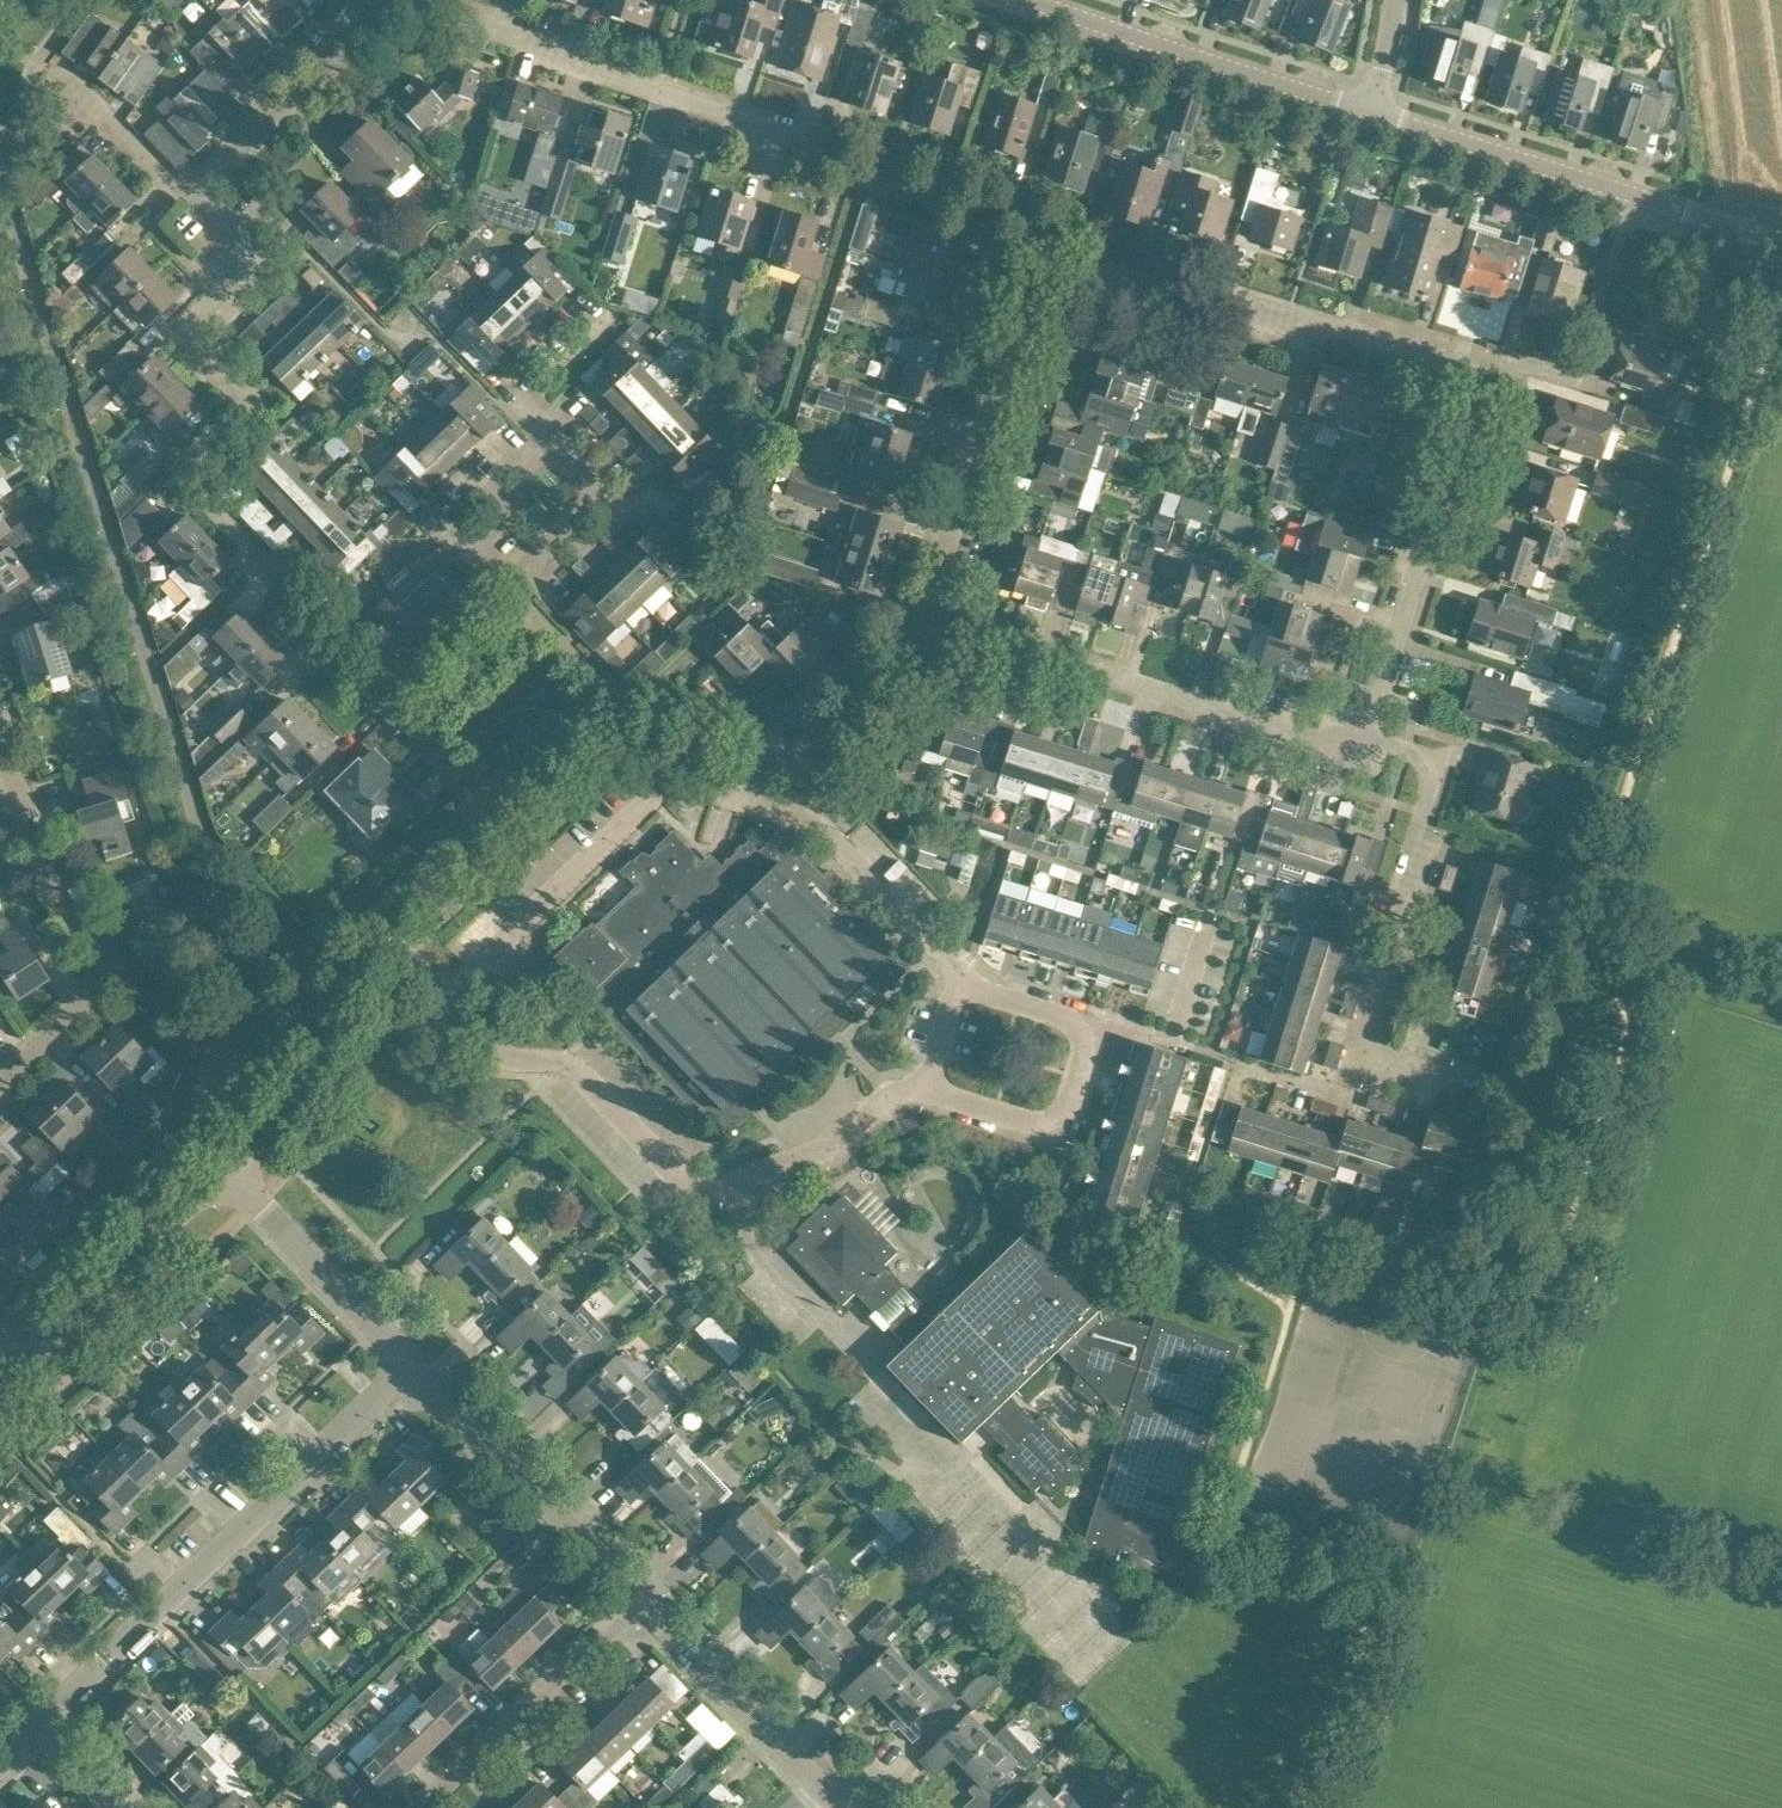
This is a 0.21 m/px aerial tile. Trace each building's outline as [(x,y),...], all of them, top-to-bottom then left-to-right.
[(223,21),(257,57),(262,52),(265,55),(277,44),(271,38),(277,33),(282,39),(293,29),(265,0),(250,0),(226,23),(224,20),(223,21)] [(293,29),(303,19),(297,13),(302,8),(308,14),(323,0),(265,0),(293,29)] [(606,12),(646,25),(654,0),(610,0),(606,12)] [(784,0),(749,0),(748,4),(736,0),(728,0),(714,47),(718,49),(718,48),(749,58),(759,25),(774,30),(784,0)] [(851,26),(857,9),(856,9),(859,2),(858,2),(852,0),(826,0),(825,1),(824,1),(821,12),(802,6),(793,35),(788,34),(778,67),(819,79),(838,19),(852,23),(851,26)] [(1226,18),(1255,29),(1267,0),(1233,0),(1226,18)] [(1295,9),(1309,15),(1299,41),(1328,52),(1347,5),(1333,0),(1298,0),(1295,9)] [(857,9),(851,26),(846,43),(863,48),(873,14),(857,9)] [(128,39),(91,13),(67,47),(84,59),(79,66),(99,80),(128,39)] [(240,73),(257,57),(223,21),(190,53),(206,69),(208,71),(225,88),(235,78),(229,72),(234,67),(240,73)] [(1465,23),(1459,41),(1444,36),(1445,29),(1431,27),(1424,62),(1434,65),(1428,83),(1458,93),(1467,66),(1482,71),(1484,63),(1488,50),(1494,32),(1465,23)] [(165,32),(156,44),(171,55),(180,42),(165,32)] [(165,66),(128,39),(99,80),(118,94),(123,87),(130,92),(138,79),(149,87),(165,66)] [(1048,63),(1039,95),(1053,100),(1068,53),(1047,47),(1043,62),(1048,63)] [(1498,67),(1487,102),(1517,111),(1526,85),(1541,89),(1551,57),(1523,48),(1519,60),(1502,54),(1498,67)] [(1488,50),(1484,63),(1498,67),(1502,54),(1488,50)] [(858,52),(842,101),(883,114),(890,91),(900,94),(905,92),(911,75),(908,69),(898,66),(899,64),(858,52)] [(1550,110),(1547,121),(1577,130),(1585,103),(1600,108),(1613,69),(1584,60),(1578,78),(1562,73),(1559,80),(1549,77),(1540,106),(1550,110)] [(956,104),(970,109),(981,73),(953,64),(946,85),(925,78),(911,123),(947,134),(956,104)] [(418,77),(392,102),(420,131),(431,121),(435,124),(462,98),(470,101),(479,73),(454,65),(445,92),(439,99),(418,77)] [(206,69),(174,100),(208,136),(225,120),(219,114),(225,109),(230,115),(241,105),(225,88),(208,71),(206,69)] [(1619,92),(1625,94),(1610,141),(1641,150),(1649,123),(1664,128),(1676,89),(1625,73),(1619,92)] [(510,118),(541,128),(530,164),(553,171),(562,141),(569,119),(556,115),(561,99),(520,86),(510,118)] [(1180,173),(1203,99),(1181,92),(1159,160),(1149,157),(1144,171),(1123,164),(1107,214),(1144,226),(1154,191),(1157,192),(1165,168),(1180,173)] [(1000,95),(984,145),(1020,157),(1036,106),(1000,95)] [(176,105),(144,134),(162,154),(172,145),(182,156),(188,150),(194,156),(206,144),(203,141),(208,136),(174,100),(172,101),(176,105)] [(576,145),(562,141),(553,171),(534,229),(555,236),(578,162),(592,166),(591,167),(613,174),(630,121),(609,114),(609,116),(591,111),(586,128),(582,127),(576,145)] [(368,175),(355,188),(381,214),(395,201),(384,189),(411,163),(371,122),(344,149),(368,175)] [(1091,160),(1107,165),(1118,132),(1088,123),(1083,140),(1058,133),(1045,177),(1082,189),(1091,160)] [(691,159),(653,147),(636,200),(675,212),(686,176),(688,177),(690,171),(688,170),(691,159)] [(87,205),(114,179),(92,155),(65,182),(72,189),(69,192),(67,195),(67,200),(69,206),(78,214),(87,205)] [(1257,168),(1241,220),(1254,225),(1250,239),(1290,251),(1302,211),(1286,206),(1288,202),(1265,195),(1272,173),(1257,168)] [(1182,230),(1219,241),(1231,202),(1212,196),(1216,183),(1183,173),(1174,200),(1190,205),(1182,230)] [(60,184),(50,174),(29,195),(38,205),(60,184)] [(101,220),(110,229),(113,225),(137,202),(114,179),(87,205),(78,214),(73,219),(87,233),(101,220)] [(324,233),(311,245),(333,268),(359,242),(346,228),(360,215),(330,184),(303,211),(324,233)] [(739,249),(753,203),(712,190),(697,236),(718,243),(715,252),(734,258),(737,249),(739,249)] [(1330,225),(1324,245),(1319,243),(1324,228),(1315,225),(1310,242),(1323,246),(1317,264),(1338,271),(1339,266),(1359,272),(1368,244),(1382,248),(1394,210),(1362,200),(1351,232),(1330,225)] [(1536,238),(1545,205),(1531,201),(1522,234),(1536,238)] [(1551,253),(1564,211),(1545,205),(1536,238),(1533,248),(1551,253)] [(477,212),(471,218),(471,226),(477,232),(487,223),(477,212)] [(635,219),(615,213),(602,256),(621,262),(635,219)] [(818,223),(783,213),(767,264),(803,275),(785,329),(802,335),(826,258),(808,253),(818,223)] [(1439,258),(1452,262),(1462,230),(1407,213),(1385,286),(1426,298),(1439,258)] [(873,221),(872,221),(859,216),(849,248),(863,253),(873,221)] [(954,246),(958,232),(922,221),(918,236),(927,239),(922,255),(913,252),(908,267),(954,281),(964,249),(954,246)] [(95,264),(116,243),(106,233),(85,254),(95,264)] [(544,247),(515,275),(547,307),(554,301),(555,303),(567,291),(547,270),(553,264),(557,261),(544,247)] [(1472,249),(1459,288),(1500,301),(1513,262),(1472,249)] [(91,288),(114,311),(153,274),(130,250),(100,278),(101,278),(91,288)] [(349,257),(337,268),(356,289),(368,277),(349,257)] [(1528,310),(1564,321),(1579,272),(1543,260),(1528,310)] [(557,261),(553,264),(572,284),(576,280),(557,261)] [(326,300),(311,314),(340,345),(353,333),(355,334),(359,331),(357,329),(365,322),(312,267),(302,276),(311,285),(319,293),(320,297),(323,297),(326,300)] [(745,273),(732,269),(726,267),(717,293),(724,295),(716,319),(729,324),(745,273)] [(869,289),(864,304),(896,313),(900,299),(944,313),(954,281),(908,267),(904,280),(896,278),(891,295),(869,289)] [(176,298),(153,274),(114,311),(137,335),(146,326),(147,326),(176,298)] [(515,275),(496,293),(527,326),(538,316),(540,317),(548,309),(547,307),(515,275)] [(52,306),(56,321),(84,294),(74,284),(52,306)] [(417,291),(408,299),(420,311),(428,303),(417,291)] [(496,293),(477,312),(508,345),(509,347),(518,338),(516,337),(527,326),(496,293)] [(892,327),(896,313),(864,304),(835,294),(831,308),(892,327)] [(272,323),(286,338),(316,369),(340,345),(311,314),(295,328),(272,304),(263,313),(272,323)] [(477,312),(448,340),(461,354),(471,344),(491,365),(503,353),(501,352),(508,345),(477,312)] [(262,332),(272,323),(263,313),(253,323),(262,332)] [(559,321),(549,330),(558,339),(568,330),(559,321)] [(944,378),(953,347),(917,336),(907,366),(944,378)] [(286,338),(261,361),(291,392),(305,379),(306,381),(310,377),(309,375),(316,369),(286,338)] [(1639,408),(1673,419),(1682,389),(1661,382),(1670,354),(1624,340),(1612,378),(1645,390),(1639,408)] [(644,371),(617,342),(603,355),(612,365),(592,385),(603,397),(605,395),(611,402),(644,371)] [(413,361),(403,374),(411,383),(441,354),(431,344),(413,361)] [(1150,360),(1100,344),(1096,358),(1100,359),(1096,370),(1090,368),(1085,370),(1082,380),(1081,380),(1137,398),(1150,403),(1159,375),(1150,360)] [(109,382),(115,377),(137,356),(127,345),(99,372),(109,382)] [(530,348),(521,357),(530,367),(539,358),(530,348)] [(115,377),(109,382),(83,407),(88,423),(114,399),(125,410),(135,400),(147,412),(178,382),(155,358),(124,387),(115,377)] [(814,360),(809,376),(821,380),(826,364),(814,360)] [(885,393),(897,397),(934,408),(944,378),(907,366),(888,360),(882,378),(889,380),(885,393)] [(1214,396),(1245,406),(1256,370),(1226,360),(1214,396)] [(644,371),(611,402),(610,404),(618,413),(620,411),(630,421),(662,390),(671,382),(653,363),(644,371)] [(1184,392),(1198,397),(1206,369),(1193,365),(1184,392)] [(1322,423),(1338,428),(1354,376),(1323,366),(1304,424),(1320,429),(1322,423)] [(1261,411),(1276,416),(1287,380),(1256,370),(1245,406),(1237,430),(1253,435),(1261,411)] [(1355,487),(1369,491),(1385,437),(1372,433),(1386,386),(1354,376),(1338,428),(1370,438),(1355,487)] [(1080,407),(1075,406),(1070,420),(1084,424),(1084,425),(1103,431),(1125,438),(1137,398),(1081,380),(1080,381),(1081,381),(1078,394),(1080,398),(1083,399),(1080,407)] [(178,382),(147,412),(158,424),(148,434),(159,446),(201,407),(178,382)] [(474,407),(484,398),(471,384),(442,412),(474,444),(481,438),(482,440),(494,428),(474,407)] [(878,392),(850,384),(846,398),(874,406),(878,392)] [(648,440),(680,409),(662,390),(630,421),(628,423),(636,432),(638,430),(648,440)] [(1203,431),(1212,401),(1198,397),(1188,426),(1203,431)] [(874,406),(846,398),(842,411),(870,419),(874,406)] [(1557,400),(1555,408),(1548,406),(1540,430),(1547,432),(1544,441),(1599,458),(1612,417),(1557,400)] [(580,414),(590,424),(599,415),(600,414),(590,404),(580,414)] [(476,446),(474,444),(442,412),(434,405),(415,423),(454,463),(465,453),(467,455),(476,446)] [(1661,417),(1625,406),(1619,423),(1656,434),(1661,417)] [(680,409),(648,440),(646,442),(654,451),(656,449),(666,460),(699,428),(680,409)] [(599,415),(590,424),(598,434),(608,425),(599,415)] [(902,465),(911,434),(862,419),(852,449),(865,453),(902,465)] [(1278,458),(1289,425),(1272,420),(1262,454),(1259,464),(1275,469),(1278,458)] [(403,449),(435,482),(437,484),(445,476),(443,474),(454,463),(415,423),(396,442),(403,449)] [(1099,443),(1103,431),(1084,425),(1080,437),(1053,429),(1048,444),(1050,445),(1047,455),(1090,468),(1103,472),(1108,474),(1116,449),(1099,443)] [(1297,481),(1290,479),(1304,431),(1289,426),(1289,425),(1278,458),(1275,469),(1273,477),(1266,497),(1290,505),(1297,481)] [(704,461),(713,471),(727,458),(699,428),(666,460),(673,467),(672,469),(683,481),(704,461)] [(19,434),(4,444),(18,464),(33,454),(19,434)] [(626,444),(617,434),(608,443),(617,453),(626,444)] [(284,452),(286,450),(282,446),(280,448),(273,440),(242,470),(264,493),(295,463),(284,452)] [(428,489),(435,482),(403,449),(375,477),(388,491),(398,481),(418,502),(430,490),(428,489)] [(131,493),(137,488),(162,463),(151,451),(120,481),(131,493)] [(635,453),(625,462),(634,471),(644,462),(635,453)] [(876,490),(892,495),(902,465),(865,453),(860,470),(847,466),(838,494),(872,504),(876,490)] [(1103,472),(1090,468),(1047,455),(1044,465),(1042,464),(1037,480),(1064,488),(1060,502),(1065,503),(1091,511),(1103,472)] [(486,458),(477,467),(486,476),(495,468),(486,458)] [(264,493),(289,519),(320,489),(295,463),(264,493)] [(778,476),(830,493),(835,479),(794,466),(794,468),(782,464),(778,476)] [(1574,480),(1536,468),(1523,509),(1562,521),(1574,480)] [(1634,506),(1641,486),(1600,473),(1594,492),(1634,506)] [(12,489),(3,476),(0,477),(0,497),(12,489)] [(778,476),(773,490),(835,510),(839,496),(830,493),(778,476)] [(227,484),(218,493),(227,503),(237,494),(227,484)] [(457,486),(448,495),(457,504),(466,495),(457,486)] [(144,527),(181,565),(208,538),(186,515),(174,527),(137,488),(131,493),(115,509),(126,544),(127,544),(144,527)] [(12,490),(12,489),(0,497),(0,498),(12,490)] [(289,519),(274,533),(265,541),(274,551),(298,528),(312,542),(343,513),(320,489),(289,519)] [(1015,491),(1011,501),(1025,506),(1028,496),(1015,491)] [(1181,497),(1176,513),(1187,516),(1192,500),(1181,497)] [(1060,502),(1053,499),(1049,512),(1061,516),(1065,503),(1060,502)] [(1253,539),(1260,520),(1225,507),(1218,526),(1253,539)] [(385,525),(390,531),(398,540),(416,523),(402,508),(385,525)] [(852,527),(846,547),(892,561),(902,527),(843,509),(838,523),(852,527)] [(1103,515),(1092,511),(1088,523),(1099,526),(1103,515)] [(1295,549),(1315,556),(1357,569),(1360,559),(1362,560),(1367,544),(1339,536),(1343,523),(1307,512),(1295,549)] [(312,591),(341,563),(353,551),(367,538),(343,513),(312,542),(327,558),(325,559),(320,559),(320,565),(303,581),(312,591)] [(10,529),(0,514),(0,555),(30,535),(21,522),(10,529)] [(1157,515),(1153,529),(1167,534),(1172,520),(1157,515)] [(256,532),(265,541),(274,533),(265,523),(256,532)] [(1501,533),(1488,574),(1530,587),(1537,565),(1556,571),(1566,539),(1535,529),(1531,542),(1501,533)] [(629,551),(616,538),(609,531),(600,540),(621,562),(611,571),(643,604),(662,585),(631,552),(630,551),(629,551)] [(706,574),(691,558),(678,544),(668,554),(648,533),(636,544),(638,546),(631,552),(662,585),(680,568),(696,584),(706,574)] [(38,589),(49,582),(39,568),(28,575),(10,549),(30,536),(30,535),(0,555),(0,605),(4,610),(0,613),(0,615),(31,594),(38,589)] [(1158,536),(1153,550),(1162,553),(1167,539),(1158,536)] [(208,538),(181,565),(171,574),(194,598),(178,613),(188,624),(222,591),(212,580),(230,562),(208,538)] [(353,551),(362,561),(376,547),(367,538),(353,551)] [(998,539),(992,557),(1005,562),(997,589),(1013,594),(1013,592),(1021,594),(1035,551),(998,539)] [(1069,581),(1075,564),(1079,549),(1080,547),(1065,542),(1059,559),(1035,551),(1021,594),(1028,596),(1025,605),(1044,611),(1047,602),(1049,603),(1057,578),(1069,581)] [(444,569),(454,560),(441,546),(412,574),(443,607),(450,600),(452,601),(464,590),(444,569)] [(839,567),(826,563),(822,576),(836,581),(835,581),(881,595),(892,561),(846,547),(839,567)] [(1079,549),(1075,564),(1069,581),(1083,586),(1075,611),(1076,611),(1074,620),(1094,626),(1097,618),(1100,619),(1119,561),(1079,549)] [(350,572),(362,561),(353,551),(341,563),(350,572)] [(1164,556),(1158,574),(1171,578),(1162,606),(1178,611),(1178,608),(1188,612),(1202,568),(1164,556)] [(1357,569),(1315,556),(1305,587),(1303,593),(1301,593),(1283,587),(1283,588),(1320,599),(1323,587),(1349,595),(1357,569)] [(765,572),(811,586),(816,572),(769,557),(765,572)] [(581,576),(590,567),(581,558),(572,567),(581,576)] [(1158,574),(1119,561),(1100,619),(1110,622),(1110,624),(1126,629),(1134,602),(1148,606),(1148,605),(1158,574)] [(1240,580),(1202,568),(1188,612),(1198,615),(1197,617),(1213,622),(1221,594),(1234,598),(1240,580)] [(643,604),(611,571),(593,589),(624,622),(643,604)] [(1274,571),(1270,583),(1283,587),(1301,593),(1303,593),(1305,587),(1294,583),(1295,578),(1274,571)] [(47,617),(73,600),(63,572),(49,582),(38,589),(31,594),(47,617)] [(412,574),(392,593),(423,625),(425,627),(434,619),(432,617),(443,607),(412,574)] [(140,580),(148,592),(160,585),(155,577),(147,575),(140,580)] [(715,657),(722,663),(755,633),(738,615),(754,599),(743,587),(713,616),(723,626),(702,646),(714,658),(715,657)] [(1283,588),(1271,627),(1314,641),(1322,615),(1297,607),(1301,594),(1319,600),(1320,599),(1283,588)] [(584,595),(572,606),(569,604),(559,613),(595,650),(607,662),(617,652),(605,640),(624,622),(593,589),(585,596),(584,595)] [(392,593),(363,620),(396,655),(406,645),(423,625),(392,593)] [(1480,600),(1467,641),(1526,660),(1538,624),(1550,627),(1555,609),(1511,595),(1507,609),(1480,600)] [(693,615),(703,625),(712,616),(706,610),(698,610),(693,615)] [(212,663),(224,675),(264,637),(241,613),(214,638),(205,628),(164,667),(171,690),(203,659),(198,654),(214,639),(225,650),(212,663)] [(15,633),(31,686),(70,674),(54,621),(15,633)] [(767,621),(755,633),(722,663),(720,665),(728,674),(730,672),(741,683),(765,660),(773,651),(785,639),(767,621)] [(797,627),(785,639),(773,651),(765,660),(775,670),(774,672),(782,680),(784,679),(816,647),(797,627)] [(1314,641),(1271,627),(1259,666),(1277,672),(1281,659),(1308,667),(1313,651),(1311,651),(1314,641)] [(455,638),(446,629),(437,638),(446,647),(455,638)] [(287,662),(264,637),(224,675),(236,687),(250,674),(262,686),(287,662)] [(821,679),(830,689),(844,676),(816,647),(784,679),(790,685),(788,687),(800,699),(821,679)] [(1510,686),(1476,675),(1464,714),(1519,731),(1527,704),(1564,716),(1563,719),(1598,730),(1606,704),(1574,694),(1575,689),(1515,671),(1510,686)] [(702,701),(711,692),(702,683),(693,692),(702,701)] [(271,696),(262,686),(239,708),(234,703),(208,727),(213,733),(191,753),(196,769),(231,735),(271,696)] [(745,697),(736,706),(745,715),(754,706),(745,697)] [(268,741),(280,753),(311,724),(288,700),(247,739),(258,751),(268,741)] [(946,758),(960,715),(952,712),(953,710),(937,705),(928,732),(915,728),(902,771),(911,774),(915,771),(917,763),(918,764),(922,750),(946,758)] [(960,715),(946,758),(943,768),(967,776),(966,781),(979,785),(984,770),(990,752),(979,748),(987,723),(986,723),(988,716),(970,710),(968,717),(960,715)] [(1038,739),(1024,782),(1049,790),(1063,747),(1051,743),(1061,714),(1048,710),(1040,737),(1039,737),(1038,739)] [(1078,752),(1063,747),(1049,790),(1074,798),(1098,720),(1086,717),(1077,745),(1080,746),(1078,752)] [(1098,720),(1074,798),(1114,810),(1119,792),(1107,789),(1115,763),(1090,755),(1091,753),(1090,753),(1100,721),(1098,720)] [(292,766),(275,783),(287,795),(334,748),(311,724),(280,753),(292,766)] [(1195,731),(1183,727),(1179,739),(1191,743),(1195,731)] [(990,752),(984,770),(979,785),(994,790),(995,789),(1019,796),(1024,782),(1038,739),(1013,731),(1006,757),(990,752)] [(196,769),(203,789),(244,749),(231,735),(196,769)] [(1217,751),(1229,755),(1233,743),(1221,739),(1217,751)] [(333,795),(368,831),(364,835),(367,838),(392,814),(405,828),(427,807),(373,751),(347,776),(337,766),(317,786),(329,799),(333,795)] [(1486,774),(1475,809),(1515,821),(1532,767),(1487,753),(1481,772),(1486,774)] [(1120,793),(1119,792),(1114,810),(1152,822),(1155,813),(1168,770),(1144,762),(1136,788),(1123,783),(1120,793)] [(1155,813),(1180,821),(1194,778),(1180,774),(1181,772),(1169,768),(1169,770),(1168,770),(1155,813)] [(134,818),(128,800),(119,769),(82,780),(91,807),(77,811),(89,851),(102,847),(107,861),(132,853),(123,822),(134,818)] [(1194,778),(1180,821),(1173,845),(1199,853),(1206,829),(1220,784),(1210,781),(1209,783),(1194,778)] [(1221,784),(1220,784),(1206,829),(1245,841),(1250,824),(1237,820),(1245,794),(1220,786),(1221,784)] [(1293,825),(1281,863),(1275,879),(1300,887),(1305,871),(1319,827),(1306,823),(1317,789),(1305,785),(1298,806),(1293,825)] [(267,835),(293,808),(280,794),(253,821),(267,835)] [(1293,825),(1298,806),(1274,799),(1270,812),(1269,811),(1264,828),(1250,824),(1245,841),(1237,867),(1275,879),(1281,863),(1293,825)] [(1341,802),(1338,814),(1350,818),(1354,806),(1341,802)] [(1305,871),(1331,879),(1345,833),(1334,830),(1334,832),(1319,827),(1305,871)] [(648,859),(642,853),(622,872),(638,889),(597,928),(592,923),(556,958),(585,988),(580,994),(689,1108),(694,1103),(723,1132),(734,1122),(738,1126),(849,1019),(853,1024),(907,972),(877,942),(883,937),(833,885),(839,880),(831,871),(825,876),(781,831),(759,851),(748,841),(709,878),(699,868),(702,865),(673,834),(648,859)] [(1345,833),(1331,879),(1355,886),(1350,903),(1364,907),(1375,873),(1362,869),(1371,841),(1355,836),(1354,838),(1345,835),(1346,833),(1345,833)] [(953,860),(956,849),(915,836),(911,847),(951,860),(953,860)] [(1035,837),(1031,850),(1057,858),(1061,845),(1035,837)] [(1023,865),(1026,855),(1011,851),(1008,861),(1023,865)] [(967,852),(962,868),(958,880),(969,883),(978,856),(967,852)] [(1474,875),(1470,885),(1516,900),(1524,874),(1481,860),(1476,876),(1474,875)] [(1064,878),(1067,868),(1052,864),(1049,874),(1064,878)] [(1459,869),(1447,865),(1443,877),(1455,881),(1459,869)] [(1123,880),(1133,883),(1137,870),(1123,866),(1120,878),(1109,875),(1123,880)] [(1081,873),(1067,868),(1064,878),(1078,883),(1081,873)] [(1139,870),(1137,870),(1133,883),(1138,884),(1148,887),(1153,874),(1139,870)] [(1123,880),(1109,875),(1106,885),(1120,889),(1123,880)] [(1455,881),(1443,877),(1439,889),(1451,893),(1455,881)] [(1135,894),(1136,891),(1138,884),(1133,883),(1123,880),(1120,889),(1135,894)] [(1469,897),(1465,911),(1508,925),(1516,900),(1470,885),(1467,896),(1469,897)] [(1012,948),(1026,902),(998,893),(982,945),(1001,951),(1003,945),(1012,948)] [(1142,916),(1148,918),(1151,919),(1158,898),(1149,895),(1142,916)] [(1159,909),(1173,913),(1177,903),(1162,899),(1159,909)] [(1054,910),(1026,902),(1012,948),(1021,950),(1019,956),(1037,962),(1054,910)] [(1067,965),(1081,919),(1054,910),(1037,962),(1056,968),(1058,962),(1067,965)] [(1458,925),(1454,936),(1500,950),(1508,925),(1465,911),(1460,926),(1458,925)] [(1431,915),(1427,927),(1439,931),(1443,919),(1431,915)] [(25,919),(0,936),(11,953),(0,960),(0,972),(18,999),(48,979),(31,953),(43,946),(25,919)] [(1108,927),(1081,919),(1067,965),(1075,968),(1074,973),(1092,979),(1108,927)] [(1322,925),(1317,939),(1344,948),(1350,930),(1323,921),(1322,925)] [(1112,979),(1121,982),(1136,936),(1108,927),(1092,979),(1110,985),(1112,979)] [(1427,927),(1423,939),(1435,943),(1439,931),(1427,927)] [(1257,932),(1252,946),(1262,949),(1266,935),(1257,932)] [(1340,959),(1344,948),(1317,939),(1299,933),(1290,959),(1334,973),(1338,958),(1340,959)] [(1147,997),(1164,945),(1136,936),(1121,982),(1130,985),(1128,991),(1147,997)] [(1453,947),(1449,963),(1492,976),(1500,950),(1454,936),(1451,946),(1453,947)] [(1355,966),(1367,970),(1371,957),(1359,953),(1355,966)] [(1329,987),(1334,973),(1290,959),(1283,983),(1328,998),(1331,988),(1329,987)] [(1484,1001),(1492,976),(1449,963),(1441,987),(1463,994),(1480,999),(1484,1001)] [(1325,1009),(1328,998),(1283,983),(1275,1009),(1318,1023),(1322,1008),(1325,1009)] [(1343,1004),(1355,1007),(1359,995),(1347,991),(1343,1004)] [(1477,1009),(1480,999),(1463,994),(1462,1000),(1467,1001),(1466,1006),(1477,1009)] [(1339,1016),(1351,1019),(1355,1007),(1343,1004),(1339,1016)] [(1464,1015),(1474,1018),(1477,1009),(1466,1006),(1462,1004),(1460,1012),(1459,1012),(1459,1013),(1464,1015)] [(1318,1023),(1275,1009),(1267,1034),(1312,1049),(1316,1038),(1313,1037),(1318,1023)] [(84,1059),(113,1089),(132,1071),(145,1084),(167,1063),(154,1049),(146,1056),(118,1026),(84,1059)] [(1309,1059),(1312,1049),(1267,1034),(1259,1060),(1302,1074),(1307,1059),(1309,1059)] [(1121,1065),(1120,1069),(1178,1087),(1187,1059),(1133,1042),(1127,1061),(1134,1063),(1132,1068),(1121,1065)] [(1327,1054),(1340,1057),(1343,1045),(1331,1042),(1327,1054)] [(1336,1070),(1340,1057),(1327,1054),(1323,1066),(1336,1070)] [(1220,1084),(1225,1070),(1215,1067),(1210,1081),(1220,1084)] [(1122,1079),(1116,1097),(1170,1114),(1178,1087),(1120,1069),(1119,1073),(1130,1076),(1128,1081),(1122,1079)] [(93,1113),(62,1080),(27,1113),(66,1153),(78,1141),(71,1134),(93,1113)] [(1210,1081),(1206,1095),(1216,1098),(1220,1084),(1210,1081)] [(1285,1102),(1288,1090),(1276,1086),(1272,1099),(1285,1102)] [(1462,1108),(1466,1096),(1453,1092),(1450,1104),(1462,1108)] [(1202,1109),(1212,1112),(1216,1098),(1206,1095),(1202,1109)] [(1378,1112),(1382,1099),(1370,1096),(1366,1108),(1378,1112)] [(1478,1099),(1466,1096),(1462,1108),(1474,1112),(1478,1099)] [(1104,1119),(1103,1123),(1161,1141),(1170,1114),(1116,1097),(1110,1115),(1117,1117),(1115,1123),(1104,1119)] [(1322,1114),(1326,1102),(1314,1098),(1310,1110),(1322,1114)] [(1390,1116),(1394,1103),(1382,1099),(1378,1112),(1390,1116)] [(1334,1118),(1338,1106),(1326,1102),(1322,1114),(1334,1118)] [(128,1104),(114,1117),(137,1142),(151,1128),(128,1104)] [(1416,1124),(1419,1111),(1407,1107),(1403,1120),(1416,1124)] [(1229,1147),(1227,1151),(1253,1159),(1267,1114),(1266,1113),(1266,1116),(1241,1108),(1234,1130),(1229,1147)] [(1202,1109),(1197,1123),(1207,1126),(1212,1112),(1202,1109)] [(1278,1117),(1267,1114),(1253,1159),(1278,1167),(1292,1124),(1277,1119),(1278,1117)] [(137,1142),(114,1117),(102,1128),(125,1152),(137,1142)] [(1430,1117),(1422,1145),(1417,1160),(1418,1161),(1443,1169),(1457,1123),(1446,1120),(1446,1122),(1430,1117)] [(366,1120),(363,1124),(372,1130),(374,1125),(366,1120)] [(1335,1165),(1359,1172),(1373,1127),(1363,1123),(1362,1126),(1347,1121),(1341,1139),(1333,1164),(1335,1165)] [(1105,1134),(1099,1152),(1153,1169),(1161,1141),(1103,1123),(1102,1127),(1113,1130),(1111,1136),(1105,1134)] [(1207,1126),(1197,1123),(1193,1136),(1203,1139),(1207,1126)] [(1468,1126),(1457,1123),(1443,1169),(1469,1177),(1482,1133),(1467,1129),(1468,1126)] [(1306,1128),(1292,1124),(1278,1167),(1303,1175),(1318,1129),(1307,1126),(1306,1128)] [(1216,1126),(1215,1126),(1210,1141),(1219,1144),(1222,1132),(1223,1129),(1216,1127),(1216,1126)] [(1384,1130),(1373,1127),(1359,1172),(1384,1180),(1398,1135),(1398,1134),(1397,1137),(1383,1132),(1384,1130)] [(1229,1147),(1234,1130),(1228,1129),(1227,1134),(1222,1132),(1219,1144),(1229,1147)] [(1328,1133),(1318,1129),(1303,1175),(1329,1183),(1335,1165),(1333,1164),(1341,1139),(1327,1135),(1328,1133)] [(1410,1188),(1418,1161),(1417,1160),(1422,1145),(1408,1140),(1409,1138),(1398,1135),(1384,1180),(1410,1188)] [(1193,1136),(1189,1150),(1199,1153),(1203,1139),(1193,1136)] [(22,1178),(32,1188),(59,1163),(33,1137),(23,1147),(37,1162),(22,1178)] [(1199,1153),(1189,1150),(1185,1164),(1195,1167),(1199,1153)] [(1087,1174),(1086,1178),(1144,1197),(1153,1169),(1099,1152),(1093,1170),(1100,1172),(1098,1178),(1087,1174)] [(12,1163),(3,1154),(0,1154),(0,1199),(21,1179),(11,1168),(12,1163)] [(65,1169),(59,1163),(32,1188),(42,1199),(65,1176),(65,1169)] [(1185,1164),(1180,1178),(1190,1181),(1195,1167),(1185,1164)] [(1082,1207),(1136,1224),(1144,1197),(1086,1178),(1085,1182),(1096,1185),(1094,1191),(1088,1189),(1082,1207)] [(1176,1192),(1186,1195),(1190,1181),(1180,1178),(1176,1192)] [(1176,1192),(1172,1205),(1182,1208),(1186,1195),(1176,1192)] [(1093,1407),(1095,1406),(1105,1401),(1123,1419),(1083,1544),(1112,1573),(1119,1550),(1169,1566),(1239,1345),(1155,1318),(1152,1327),(1099,1309),(1025,1232),(935,1318),(886,1263),(898,1252),(843,1195),(829,1208),(825,1203),(795,1231),(800,1236),(787,1249),(841,1306),(855,1293),(907,1347),(886,1366),(960,1444),(981,1424),(1006,1450),(1000,1456),(999,1454),(998,1455),(1035,1494),(1036,1493),(1034,1491),(1040,1485),(1053,1498),(1082,1470),(1069,1457),(1075,1452),(1077,1453),(1078,1453),(1040,1414),(1039,1415),(1041,1416),(1035,1422),(1010,1396),(1057,1351),(1077,1372),(1072,1390),(1081,1394),(1087,1399),(1092,1406),(1093,1407)] [(14,1255),(22,1263),(64,1223),(40,1199),(0,1238),(0,1240),(1,1241),(0,1242),(0,1254),(5,1259),(10,1258),(14,1255)] [(1168,1219),(1177,1222),(1182,1208),(1172,1205),(1168,1219)] [(1168,1219),(1163,1233),(1173,1236),(1177,1222),(1168,1219)] [(479,1271),(507,1244),(484,1220),(437,1265),(449,1279),(468,1260),(479,1271)] [(594,1231),(582,1242),(591,1251),(602,1240),(594,1231)] [(542,1280),(507,1244),(479,1271),(493,1286),(483,1295),(484,1296),(486,1294),(506,1314),(542,1280)] [(648,1250),(644,1247),(644,1246),(632,1257),(645,1270),(656,1259),(648,1250)] [(611,1279),(603,1287),(609,1294),(617,1286),(611,1279)] [(282,1291),(248,1323),(279,1356),(302,1333),(312,1343),(322,1333),(282,1291)] [(531,1333),(542,1344),(570,1317),(546,1292),(499,1338),(512,1351),(531,1333)] [(697,1301),(682,1314),(696,1329),(710,1316),(697,1301)] [(604,1353),(570,1317),(542,1344),(555,1358),(546,1367),(547,1368),(549,1366),(569,1387),(604,1353)] [(240,1362),(229,1373),(254,1399),(264,1389),(255,1379),(279,1356),(248,1323),(225,1346),(240,1362)] [(601,1399),(611,1410),(639,1383),(652,1370),(643,1361),(637,1362),(630,1355),(622,1356),(618,1360),(616,1359),(569,1404),(582,1417),(601,1399)] [(204,1368),(180,1391),(210,1422),(233,1400),(242,1410),(254,1399),(229,1373),(218,1383),(204,1368)] [(619,1432),(639,1453),(674,1419),(639,1383),(611,1410),(625,1424),(616,1433),(617,1434),(619,1432)] [(160,1439),(185,1465),(195,1455),(186,1446),(210,1422),(180,1391),(179,1390),(154,1414),(169,1429),(159,1438),(160,1439)] [(758,1404),(748,1413),(759,1425),(767,1418),(758,1404)] [(135,1433),(110,1457),(141,1489),(164,1466),(174,1476),(185,1465),(160,1439),(150,1449),(135,1433)] [(420,1503),(455,1470),(418,1433),(398,1452),(407,1461),(393,1475),(420,1503)] [(650,1483),(660,1494),(688,1468),(698,1458),(675,1434),(618,1488),(631,1502),(650,1483)] [(97,1470),(96,1469),(93,1472),(90,1468),(80,1467),(66,1481),(116,1532),(126,1522),(117,1512),(141,1489),(110,1457),(97,1470)] [(715,1496),(688,1468),(660,1494),(674,1509),(665,1518),(666,1519),(668,1517),(688,1537),(709,1516),(717,1525),(739,1504),(723,1488),(715,1496)] [(396,1527),(420,1503),(393,1475),(378,1489),(369,1480),(349,1499),(372,1522),(382,1513),(396,1527)] [(338,1528),(324,1541),(352,1570),(375,1548),(361,1533),(372,1522),(349,1499),(329,1518),(338,1528)] [(735,1549),(745,1559),(774,1533),(751,1509),(704,1554),(717,1567),(735,1549)] [(486,1543),(496,1553),(516,1535),(506,1524),(486,1543)] [(809,1569),(774,1533),(745,1559),(760,1574),(750,1584),(751,1584),(754,1582),(774,1603),(809,1569)] [(523,1537),(476,1582),(486,1593),(533,1548),(523,1537)] [(57,1541),(33,1565),(64,1597),(88,1574),(97,1583),(108,1573),(82,1546),(71,1556),(57,1541)] [(300,1546),(280,1565),(325,1612),(335,1602),(327,1594),(352,1570),(324,1541),(309,1556),(300,1546)] [(23,1602),(13,1612),(39,1639),(50,1629),(40,1619),(64,1597),(33,1565),(9,1588),(23,1602)] [(325,1612),(280,1565),(260,1585),(269,1594),(255,1608),(282,1637),(291,1646),(293,1644),(298,1649),(313,1634),(308,1628),(325,1612)] [(497,1605),(511,1620),(537,1647),(560,1625),(550,1615),(561,1604),(544,1586),(532,1598),(533,1599),(527,1605),(513,1590),(497,1605)] [(790,1629),(800,1639),(828,1612),(805,1588),(758,1634),(771,1647),(790,1629)] [(466,1592),(454,1603),(462,1611),(474,1600),(466,1592)] [(450,1623),(462,1611),(454,1603),(442,1615),(450,1623)] [(891,1604),(854,1639),(828,1612),(800,1639),(814,1654),(805,1663),(806,1664),(808,1662),(828,1683),(900,1613),(891,1604)] [(291,1646),(282,1637),(255,1608),(240,1622),(231,1613),(211,1632),(247,1669),(266,1670),(277,1659),(281,1660),(288,1653),(288,1649),(291,1646)] [(19,1640),(28,1650),(39,1639),(13,1612),(3,1622),(0,1620),(0,1658),(19,1640)] [(516,1667),(537,1647),(511,1620),(490,1641),(516,1667)] [(456,1649),(445,1659),(467,1682),(477,1672),(494,1689),(516,1667),(490,1641),(468,1662),(456,1649)] [(158,1644),(149,1653),(162,1666),(171,1658),(158,1644)] [(207,1680),(217,1670),(195,1647),(185,1657),(207,1680)] [(874,1689),(885,1700),(913,1673),(890,1649),(843,1694),(856,1707),(874,1689)] [(401,1654),(390,1666),(397,1674),(409,1662),(401,1654)] [(446,1682),(425,1703),(451,1730),(473,1709),(456,1691),(467,1682),(445,1659),(434,1670),(446,1682)] [(982,1661),(972,1671),(979,1679),(989,1669),(982,1661)] [(390,1666),(378,1677),(386,1685),(397,1674),(390,1666)] [(987,1672),(960,1698),(973,1712),(1000,1685),(987,1672)] [(949,1709),(913,1673),(885,1700),(899,1715),(890,1724),(891,1725),(893,1723),(912,1743),(949,1709)] [(219,1676),(210,1684),(219,1694),(228,1685),(219,1676)] [(647,1678),(626,1699),(652,1725),(673,1705),(647,1678)] [(358,1696),(346,1708),(353,1716),(365,1704),(358,1696)] [(626,1699),(604,1720),(630,1746),(652,1725),(626,1699)] [(112,1727),(134,1749),(169,1716),(156,1702),(148,1709),(139,1700),(112,1727)] [(430,1750),(451,1730),(425,1703),(404,1723),(430,1750)] [(342,1727),(353,1716),(346,1708),(334,1719),(342,1727)] [(954,1755),(964,1766),(992,1738),(969,1714),(922,1760),(935,1773),(954,1755)] [(189,1721),(182,1728),(169,1716),(134,1749),(156,1773),(163,1767),(171,1776),(172,1776),(193,1756),(192,1755),(208,1740),(189,1721)] [(608,1768),(630,1746),(604,1720),(582,1741),(608,1768)] [(404,1723),(382,1744),(408,1771),(430,1750),(404,1723)] [(214,1734),(208,1740),(192,1755),(193,1756),(172,1776),(171,1776),(165,1782),(188,1805),(194,1799),(202,1807),(223,1787),(236,1774),(219,1757),(228,1749),(214,1734)] [(1027,1774),(992,1738),(964,1766),(978,1780),(969,1789),(970,1790),(972,1788),(980,1797),(985,1792),(996,1804),(1017,1784),(1027,1774)] [(696,1771),(717,1751),(707,1740),(697,1749),(690,1742),(678,1753),(696,1771)] [(566,1789),(584,1807),(592,1807),(599,1801),(587,1788),(608,1768),(582,1741),(560,1763),(576,1780),(566,1789)] [(402,1786),(397,1781),(408,1771),(382,1744),(360,1765),(344,1749),(333,1759),(360,1788),(370,1778),(390,1798),(402,1786)] [(1059,1746),(1048,1757),(1058,1768),(1070,1757),(1059,1746)] [(674,1792),(696,1771),(678,1753),(678,1754),(684,1760),(663,1781),(667,1785),(674,1792)] [(1147,1771),(1139,1779),(1152,1792),(1160,1785),(1147,1771)] [(517,1804),(521,1807),(584,1807),(566,1789),(556,1800),(539,1783),(517,1804)] [(720,1783),(694,1807),(737,1807),(743,1802),(742,1801),(740,1803),(720,1783)] [(1074,1802),(1063,1790),(1052,1801),(1040,1788),(1023,1804),(1019,1800),(1026,1793),(1017,1784),(996,1804),(992,1807),(1068,1807),(1074,1802)] [(658,1807),(674,1792),(667,1785),(651,1800),(658,1807)] [(247,1798),(240,1805),(223,1787),(202,1807),(257,1807),(247,1798)] [(340,1799),(331,1807),(349,1807),(340,1799)]
